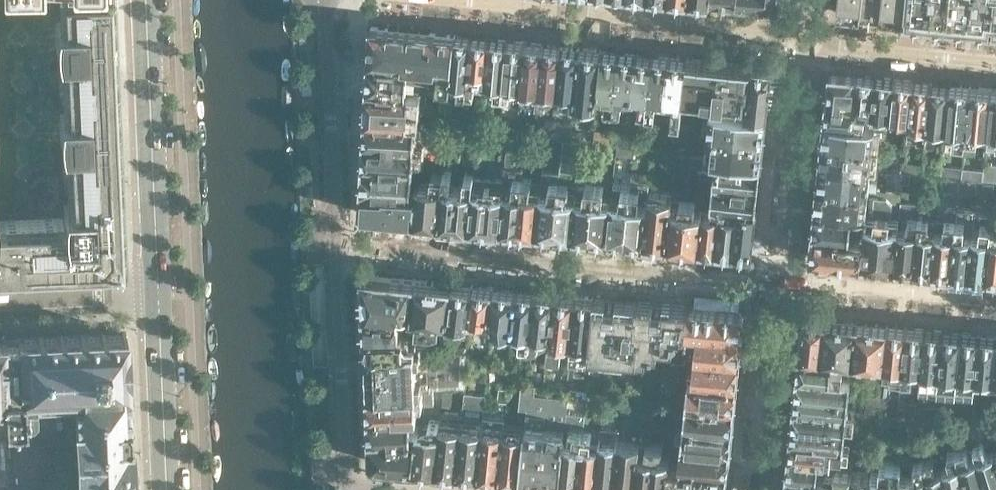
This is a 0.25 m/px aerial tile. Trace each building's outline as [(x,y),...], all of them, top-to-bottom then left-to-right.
[(118,151),(117,151),(116,131),(117,131),(117,117),(115,117),(115,109),(114,98),(116,98),(116,91),(114,91),(113,66),(114,66),(114,59),(113,59),(112,40),(113,40),(113,26),(111,26),(111,6),(112,6),(112,0),(0,0),(0,270),(12,270),(12,266),(39,265),(39,267),(46,267),(46,265),(65,264),(65,266),(79,265),(79,263),(99,262),(99,263),(122,262),(121,242),(118,189),(120,189),(119,182),(118,182),(117,158),(118,158),(118,151)] [(837,11),(904,18),(906,0),(838,0),(837,11)] [(995,27),(995,0),(906,0),(904,18),(948,23),(992,27),(995,27)] [(450,91),(451,74),(455,34),(371,25),(369,60),(368,85),(419,88),(450,91)] [(467,86),(472,35),(455,34),(451,74),(461,75),(460,85),(467,86)] [(485,77),(489,37),(472,35),(467,86),(477,87),(479,77),(485,77)] [(502,90),(507,39),(489,37),(485,77),(496,79),(495,89),(502,90)] [(521,81),(525,41),(507,39),(502,90),(512,91),(513,80),(521,81)] [(538,94),(544,42),(525,41),(521,81),(532,82),(531,93),(538,94)] [(557,85),(561,44),(544,42),(538,94),(548,95),(549,84),(557,85)] [(574,98),(580,46),(561,44),(557,85),(569,86),(567,97),(574,98)] [(598,89),(603,48),(580,46),(574,98),(597,100),(598,89)] [(614,102),(619,50),(603,48),(598,89),(606,90),(605,101),(614,102)] [(631,92),(636,52),(619,50),(614,102),(622,103),(623,91),(631,92)] [(649,106),(654,54),(636,52),(631,92),(641,93),(640,105),(649,106)] [(666,96),(670,55),(654,54),(649,106),(656,107),(658,95),(666,96)] [(680,118),(687,57),(670,55),(666,96),(674,97),(672,117),(680,118)] [(745,111),(750,63),(687,57),(680,118),(693,119),(695,105),(707,106),(707,107),(745,111)] [(766,113),(771,65),(750,63),(745,111),(766,113)] [(851,102),(854,73),(830,71),(827,100),(851,102)] [(869,110),(873,75),(854,73),(851,102),(850,108),(856,109),(869,110)] [(890,112),(894,77),(873,75),(869,110),(890,112)] [(910,116),(914,80),(894,77),(890,112),(890,114),(909,116),(910,116)] [(926,133),(930,81),(914,80),(910,116),(909,116),(908,121),(918,122),(917,132),(926,133)] [(945,124),(949,83),(930,81),(926,133),(935,134),(936,124),(945,124)] [(965,140),(970,85),(949,83),(945,124),(941,174),(961,176),(962,162),(955,162),(958,139),(965,140)] [(417,110),(419,96),(419,88),(367,85),(366,114),(415,118),(417,118),(417,110)] [(986,128),(990,87),(970,85),(965,140),(975,141),(977,127),(986,128)] [(990,87),(986,128),(985,139),(995,141),(995,88),(990,87)] [(856,113),(856,109),(850,108),(851,102),(827,100),(825,119),(865,123),(865,121),(866,115),(856,113)] [(766,113),(745,111),(707,107),(705,129),(763,136),(766,113)] [(413,143),(415,118),(366,114),(364,140),(413,143)] [(872,144),(874,123),(865,121),(865,123),(825,119),(823,139),(872,144)] [(489,131),(490,122),(481,121),(480,130),(489,131)] [(593,142),(595,125),(572,123),(570,140),(579,140),(593,142)] [(906,146),(908,127),(889,125),(887,144),(906,146)] [(760,160),(763,136),(705,129),(702,154),(712,155),(760,160)] [(526,151),(527,135),(508,133),(507,149),(526,151)] [(543,153),(545,137),(527,135),(526,151),(543,153)] [(573,196),(579,140),(570,140),(545,137),(543,153),(539,193),(535,229),(570,232),(573,196)] [(871,157),(872,144),(823,139),(820,162),(871,167),(889,169),(890,169),(890,167),(891,159),(871,157)] [(421,143),(413,143),(364,140),(363,163),(411,166),(420,166),(421,143)] [(675,160),(676,152),(677,150),(652,148),(650,157),(675,160)] [(687,177),(688,163),(689,153),(676,152),(675,160),(671,196),(671,198),(680,199),(684,200),(686,177),(687,177)] [(755,206),(760,160),(712,155),(702,154),(689,153),(688,163),(711,165),(707,202),(711,202),(721,203),(729,204),(739,205),(755,206)] [(868,189),(871,167),(820,162),(818,184),(868,189)] [(410,190),(411,166),(363,163),(361,187),(410,190)] [(439,220),(443,171),(443,168),(432,167),(431,182),(421,181),(417,181),(416,190),(414,217),(439,220)] [(902,190),(904,171),(904,169),(890,167),(890,169),(889,169),(886,189),(902,190)] [(453,221),(457,185),(450,184),(451,172),(443,171),(439,220),(453,221)] [(468,222),(472,186),(473,174),(467,173),(466,186),(457,185),(453,221),(468,222)] [(642,240),(645,204),(647,194),(648,178),(631,176),(630,190),(625,238),(642,240)] [(517,227),(523,179),(514,179),(513,190),(503,189),(499,225),(517,227)] [(535,229),(539,193),(531,192),(533,181),(523,179),(517,227),(535,229)] [(852,212),(890,216),(899,217),(902,193),(868,189),(818,184),(816,208),(852,212)] [(484,224),(488,188),(472,186),(468,222),(484,224)] [(589,234),(594,187),(586,186),(585,198),(573,196),(570,232),(589,234)] [(414,217),(416,190),(410,190),(361,187),(360,209),(362,212),(414,217)] [(608,236),(612,200),(603,199),(604,188),(594,187),(589,234),(608,236)] [(499,225),(503,189),(488,188),(484,224),(499,225)] [(625,238),(630,190),(621,190),(620,201),(612,200),(608,236),(625,238)] [(666,242),(670,207),(671,198),(671,196),(647,194),(645,204),(642,240),(666,242)] [(698,245),(702,210),(693,209),(694,201),(684,200),(680,199),(679,208),(670,207),(666,242),(698,245)] [(716,247),(721,203),(711,202),(710,211),(702,210),(698,245),(716,247)] [(932,268),(935,230),(937,214),(929,213),(929,203),(919,202),(918,217),(913,266),(932,268)] [(733,249),(738,214),(728,213),(729,204),(721,203),(716,247),(733,249)] [(751,251),(755,206),(739,205),(738,214),(733,249),(751,251)] [(850,235),(852,212),(816,208),(815,208),(813,231),(850,235)] [(913,266),(918,217),(909,216),(908,228),(898,227),(894,264),(913,266)] [(951,270),(955,220),(946,219),(945,231),(935,230),(932,268),(951,270)] [(967,271),(971,234),(964,233),(965,221),(955,220),(951,270),(967,271)] [(986,273),(991,224),(982,223),(981,234),(971,234),(967,271),(986,273)] [(894,264),(898,227),(864,224),(862,236),(860,261),(894,264)] [(991,224),(986,273),(995,274),(995,224),(991,224)] [(860,261),(862,236),(850,235),(813,231),(813,232),(813,233),(813,236),(812,237),(811,251),(811,252),(810,256),(814,257),(816,257),(829,258),(830,259),(830,258),(835,259),(836,259),(860,261)] [(414,298),(416,278),(363,273),(364,293),(414,298)] [(428,327),(435,280),(416,278),(414,298),(412,308),(412,315),(419,315),(417,326),(428,327)] [(448,318),(452,281),(435,280),(428,327),(431,328),(441,326),(442,317),(448,318)] [(470,311),(473,284),(452,281),(448,318),(470,320),(470,311)] [(491,314),(494,286),(473,284),(470,311),(491,314)] [(514,327),(517,288),(494,286),(491,314),(491,316),(492,316),(494,325),(514,327)] [(530,340),(536,290),(517,288),(514,327),(523,328),(521,339),(530,340)] [(550,331),(554,291),(536,290),(530,340),(540,341),(542,330),(550,331)] [(571,339),(576,294),(554,291),(550,331),(546,359),(559,360),(560,347),(569,348),(571,339)] [(412,308),(414,298),(364,293),(364,312),(400,316),(401,316),(403,307),(412,308)] [(588,352),(588,349),(593,295),(576,294),(571,339),(579,340),(578,351),(588,352)] [(742,310),(740,310),(735,309),(736,298),(691,294),(690,304),(688,304),(686,328),(698,329),(698,330),(742,334),(744,314),(744,313),(743,313),(743,311),(742,310)] [(635,327),(637,299),(593,295),(588,349),(590,349),(603,350),(602,355),(625,357),(625,353),(638,354),(640,328),(635,327)] [(686,328),(688,304),(637,299),(635,327),(640,328),(638,354),(648,355),(648,349),(658,350),(659,342),(674,344),(675,339),(686,328)] [(401,331),(400,316),(364,312),(365,333),(401,331)] [(821,355),(825,318),(824,318),(820,317),(809,316),(806,316),(804,316),(803,329),(800,353),(821,355)] [(856,321),(825,318),(821,355),(832,356),(832,355),(852,358),(856,321)] [(900,376),(904,326),(856,321),(852,358),(882,361),(881,374),(900,376)] [(919,378),(924,328),(904,326),(900,376),(919,378)] [(697,341),(698,330),(698,329),(686,328),(685,340),(686,340),(697,341)] [(938,382),(942,330),(924,328),(919,378),(919,380),(938,382)] [(739,358),(742,334),(698,330),(697,341),(696,353),(695,353),(739,358)] [(955,383),(960,331),(942,330),(938,382),(955,383)] [(418,346),(417,339),(406,339),(405,331),(401,331),(365,333),(366,349),(418,346)] [(973,385),(978,333),(960,331),(955,383),(973,385)] [(4,408),(4,420),(6,420),(7,420),(11,421),(11,422),(18,422),(18,421),(21,420),(22,420),(24,420),(24,416),(30,415),(34,411),(33,400),(75,399),(74,389),(128,387),(126,332),(122,332),(122,333),(105,334),(105,333),(101,333),(101,334),(84,335),(84,334),(80,334),(80,335),(63,336),(63,335),(59,335),(59,336),(42,337),(42,336),(38,336),(38,337),(21,338),(21,336),(20,336),(0,337),(0,408),(4,408)] [(468,343),(469,332),(452,333),(452,344),(468,343)] [(995,340),(995,335),(978,333),(973,385),(991,387),(995,340)] [(696,353),(697,341),(686,340),(684,351),(696,353)] [(465,386),(467,361),(468,343),(452,344),(418,346),(366,349),(368,392),(423,388),(435,387),(445,387),(465,386)] [(737,381),(739,358),(695,353),(693,377),(737,381)] [(841,370),(842,364),(831,362),(832,356),(821,355),(800,353),(798,371),(841,376),(841,370)] [(875,378),(876,371),(849,367),(849,371),(848,377),(850,377),(850,376),(875,378)] [(850,377),(848,377),(841,376),(798,371),(796,386),(848,392),(850,377)] [(734,405),(737,381),(693,377),(688,376),(686,400),(734,405)] [(559,480),(564,438),(566,416),(570,385),(522,381),(521,394),(519,409),(527,410),(525,427),(520,476),(559,480)] [(860,402),(861,393),(848,392),(796,386),(795,403),(846,408),(847,401),(860,402)] [(130,436),(129,436),(127,388),(128,388),(128,387),(74,389),(75,399),(78,489),(133,489),(130,436)] [(602,410),(605,389),(586,387),(584,409),(602,410)] [(418,412),(418,402),(423,401),(423,388),(368,392),(369,416),(413,412),(418,412)] [(452,392),(443,391),(441,406),(451,407),(452,392)] [(639,440),(642,418),(645,394),(624,391),(619,430),(613,485),(633,487),(639,440)] [(732,426),(734,405),(686,400),(684,422),(732,426)] [(845,423),(846,408),(795,403),(793,418),(845,423)] [(416,436),(418,422),(414,422),(413,412),(369,416),(370,437),(406,435),(416,436)] [(577,481),(582,429),(584,413),(566,416),(564,438),(559,480),(577,481)] [(922,429),(922,416),(898,418),(900,425),(915,424),(916,429),(922,429)] [(435,467),(440,418),(432,417),(431,424),(418,422),(416,436),(413,465),(435,467)] [(456,469),(461,420),(440,418),(435,467),(456,469)] [(843,440),(845,423),(793,418),(791,434),(843,440)] [(478,471),(483,422),(461,420),(456,469),(478,471)] [(498,473),(502,424),(483,422),(478,471),(498,473)] [(730,448),(732,426),(684,422),(681,443),(730,448)] [(520,476),(525,427),(502,424),(498,473),(520,476)] [(613,485),(619,430),(601,428),(601,431),(595,483),(613,485)] [(595,483),(601,431),(582,429),(577,481),(595,483)] [(890,446),(891,435),(876,433),(875,444),(890,446)] [(842,448),(843,440),(791,434),(791,435),(791,439),(790,440),(790,447),(790,448),(789,452),(824,456),(825,455),(829,455),(831,447),(842,448)] [(413,465),(416,436),(406,435),(370,437),(371,456),(374,460),(376,461),(413,465)] [(994,447),(986,450),(983,438),(973,441),(977,452),(988,489),(990,489),(995,488),(995,453),(994,447)] [(664,489),(668,463),(669,454),(661,453),(663,442),(639,440),(633,487),(664,489)] [(728,468),(730,448),(681,443),(679,463),(728,468)] [(890,460),(890,446),(875,444),(873,458),(881,459),(880,471),(872,470),(872,473),(870,489),(890,489),(890,460)] [(977,452),(969,455),(966,444),(957,447),(968,489),(988,489),(977,452)] [(957,447),(948,450),(949,452),(940,454),(943,464),(948,489),(968,489),(957,447)] [(823,468),(824,456),(789,452),(789,454),(788,471),(787,471),(787,472),(812,475),(813,470),(823,472),(823,468)] [(943,464),(935,466),(933,455),(922,458),(929,489),(948,489),(943,464)] [(922,458),(915,461),(916,473),(908,475),(910,489),(929,489),(922,458)] [(908,475),(900,474),(900,461),(890,460),(890,489),(910,489),(908,475)] [(728,468),(679,463),(679,464),(668,463),(664,489),(726,489),(728,468)] [(833,469),(823,468),(823,472),(813,470),(812,475),(811,489),(830,489),(833,469)] [(853,470),(833,468),(833,469),(830,489),(850,489),(853,470)] [(872,473),(853,470),(850,489),(870,489),(872,473)] [(812,475),(787,472),(785,489),(811,489),(812,475)]
